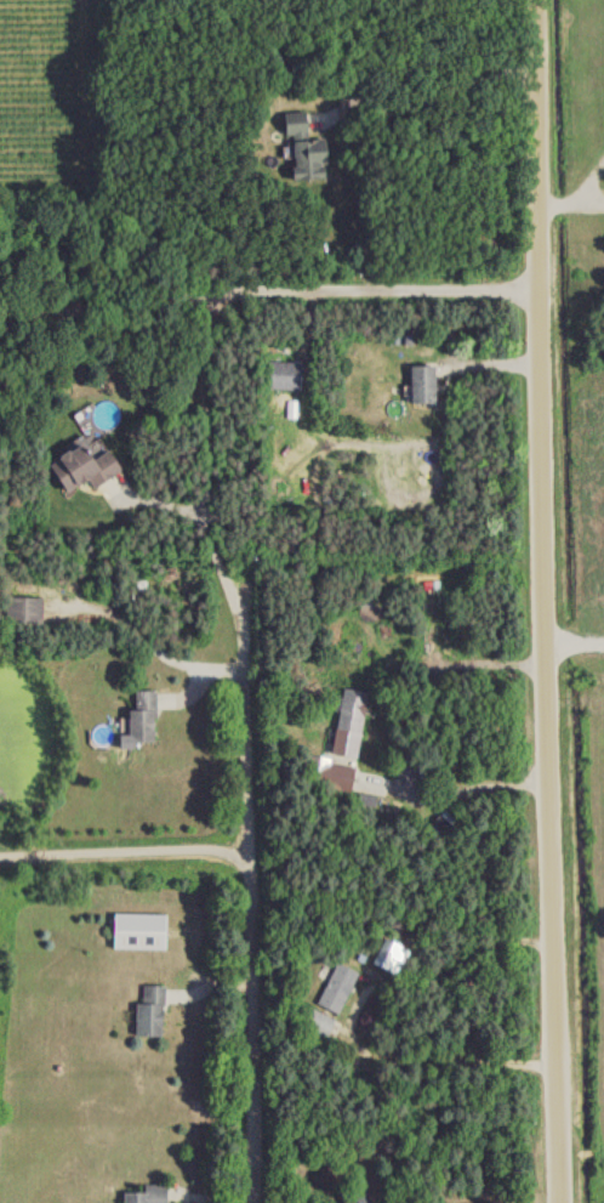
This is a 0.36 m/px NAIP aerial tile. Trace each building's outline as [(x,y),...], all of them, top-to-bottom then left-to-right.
[(323,181),(321,140),(305,141),(304,113),(281,113),(282,136),(290,136),(291,182),(323,181)] [(301,364),(267,362),(266,390),(300,391),(301,364)] [(433,405),(432,368),(407,368),(408,405),(433,405)] [(45,464),(64,494),(87,480),(93,489),(119,472),(107,451),(90,462),(84,453),(90,450),(86,445),(101,436),(94,424),(80,432),(85,440),(45,464)] [(41,598),(5,597),(4,622),(41,623),(41,598)] [(330,752),(354,757),(366,692),(342,688),(330,752)] [(152,742),(152,717),(156,717),(156,691),(135,691),(135,710),(126,710),(127,735),(117,735),(117,749),(131,749),(131,742),(152,742)] [(308,757),(304,782),(351,790),(355,765),(308,757)] [(166,915),(113,914),(113,948),(165,949),(166,915)] [(373,964),(399,975),(410,951),(390,942),(386,950),(380,948),(373,964)] [(358,973),(337,964),(318,1005),(339,1015),(358,973)] [(133,1036),(161,1036),(162,986),(143,986),(142,1003),(134,1003),(133,1036)] [(165,1185),(143,1186),(143,1192),(121,1193),(121,1202),(165,1202),(165,1185)] [(366,1194),(350,1195),(351,1202),(367,1202),(366,1194)]
